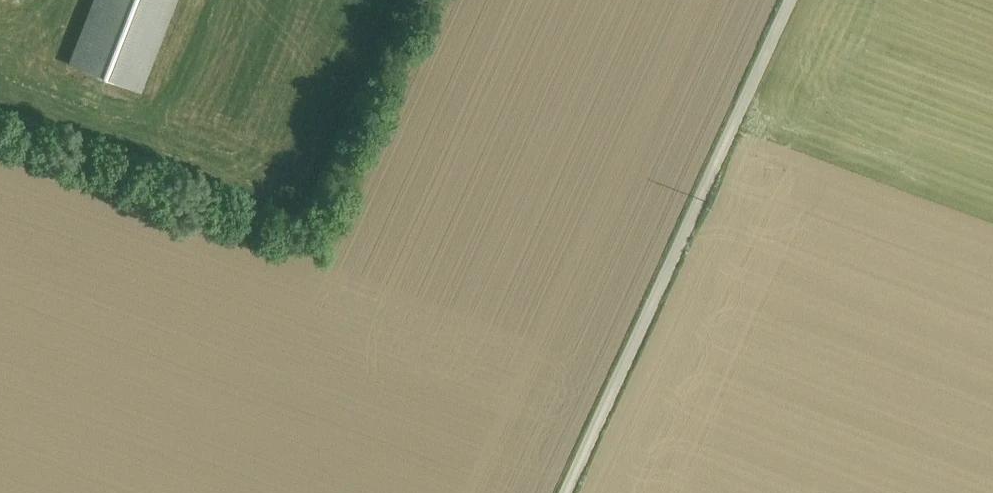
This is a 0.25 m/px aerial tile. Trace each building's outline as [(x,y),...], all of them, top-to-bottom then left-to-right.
[(74,65),(137,89),(172,0),(99,0),(74,65)]
